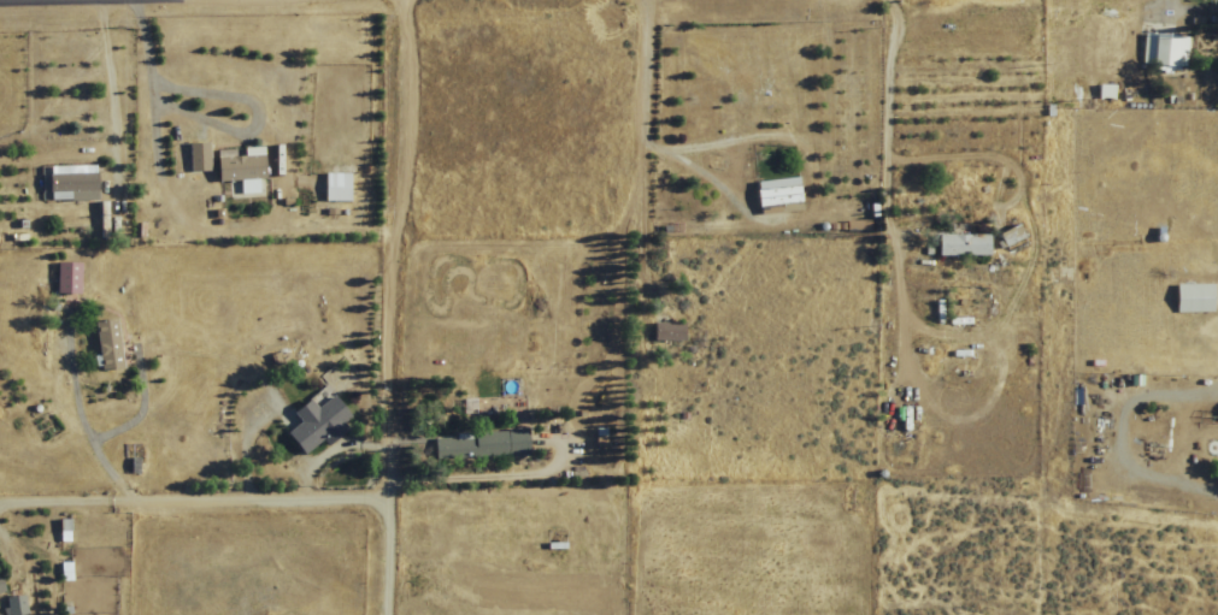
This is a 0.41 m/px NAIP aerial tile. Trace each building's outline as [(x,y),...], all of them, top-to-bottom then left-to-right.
[(1187,34),(1141,32),(1139,64),(1186,67),(1187,34)] [(181,171),(202,171),(202,142),(181,142),(181,171)] [(207,181),(233,180),(233,191),(254,191),(254,154),(207,155),(207,181)] [(34,200),(87,200),(87,166),(34,166),(34,200)] [(317,201),(343,201),(343,172),(317,172),(317,201)] [(750,208),(797,203),(795,184),(748,189),(750,208)] [(933,256),(988,256),(988,234),(933,234),(933,256)] [(72,262),(48,262),(48,293),(72,293),(72,262)] [(84,322),(92,372),(115,368),(106,318),(84,322)] [(680,323),(648,323),(648,341),(680,341),(680,323)] [(306,407),(301,399),(283,410),(292,423),(278,432),(293,456),(344,424),(326,395),(306,407)] [(523,458),(523,432),(427,434),(427,459),(523,458)] [(16,596),(0,596),(0,614),(16,614),(16,596)]
